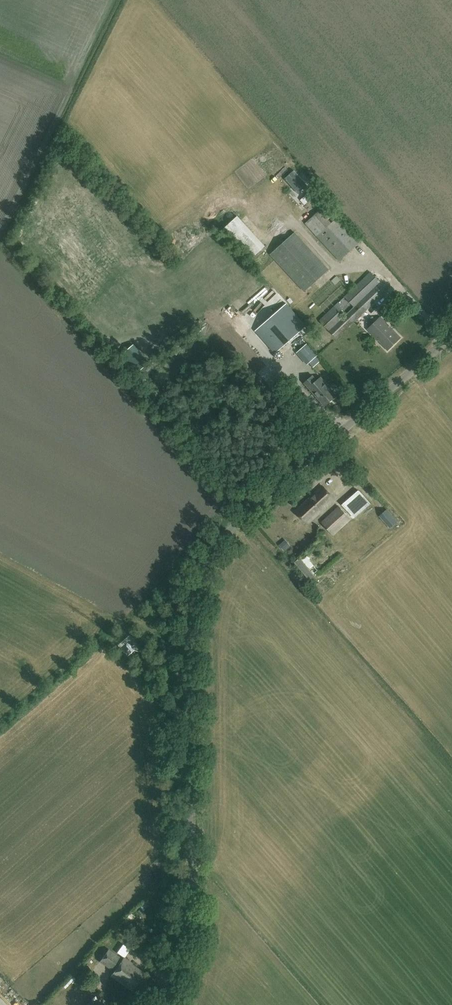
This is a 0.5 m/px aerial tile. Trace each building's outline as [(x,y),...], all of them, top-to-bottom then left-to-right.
[(307,185),(294,170),(284,178),(298,193),(307,185)] [(339,260),(358,243),(323,206),(305,223),(339,260)] [(226,222),(246,243),(242,246),(251,256),(265,243),(236,212),(226,222)] [(304,291),(328,269),(294,232),(270,253),(304,291)] [(388,289),(371,272),(320,320),(337,338),(388,289)] [(259,273),(228,300),(274,353),(305,326),(259,273)] [(139,286),(149,296),(157,289),(147,278),(139,286)] [(156,293),(160,299),(165,296),(162,290),(156,293)] [(370,325),(366,328),(377,339),(377,338),(380,341),(380,342),(387,349),(399,336),(388,325),(385,323),(385,322),(379,316),(376,320),(371,315),(366,321),(370,325)] [(156,321),(158,326),(167,322),(165,317),(156,321)] [(105,322),(99,326),(102,331),(109,328),(105,322)] [(153,343),(164,335),(158,327),(148,335),(153,343)] [(112,341),(118,336),(112,329),(106,334),(112,341)] [(296,353),(305,344),(301,340),(292,349),(296,353)] [(135,375),(151,362),(135,344),(119,357),(135,375)] [(305,364),(299,369),(302,373),(308,368),(305,364)] [(324,405),(336,394),(320,377),(316,380),(312,375),(304,383),(324,405)] [(321,487),(302,504),(295,511),(307,524),(314,518),(333,500),(321,487)] [(344,505),(356,517),(371,503),(360,490),(344,505)] [(322,523),(333,534),(351,517),(340,506),(322,523)] [(379,516),(390,528),(398,521),(387,509),(379,516)] [(309,579),(319,571),(304,554),(294,562),(309,579)] [(343,559),(333,568),(339,573),(348,564),(343,559)] [(130,655),(137,649),(133,644),(126,650),(130,655)] [(123,942),(117,950),(125,956),(131,947),(123,942)] [(110,969),(120,957),(108,949),(99,962),(110,969)] [(131,990),(143,973),(128,962),(129,961),(124,957),(111,975),(131,990)]
